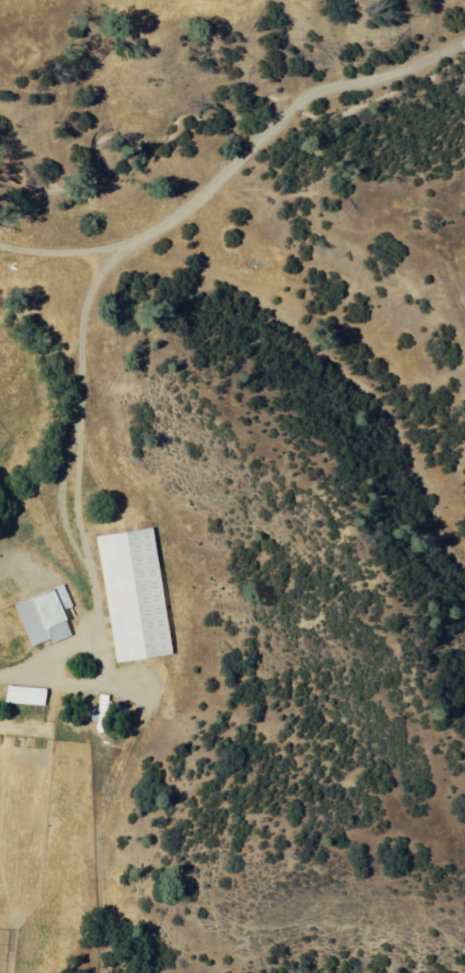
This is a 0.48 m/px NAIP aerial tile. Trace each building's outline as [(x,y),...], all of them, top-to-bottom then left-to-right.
[(87,533),(142,525),(161,649),(107,658),(87,533)] [(2,602),(52,584),(71,636),(21,654),(2,602)] [(3,684),(41,687),(39,712),(1,710),(3,684)]
